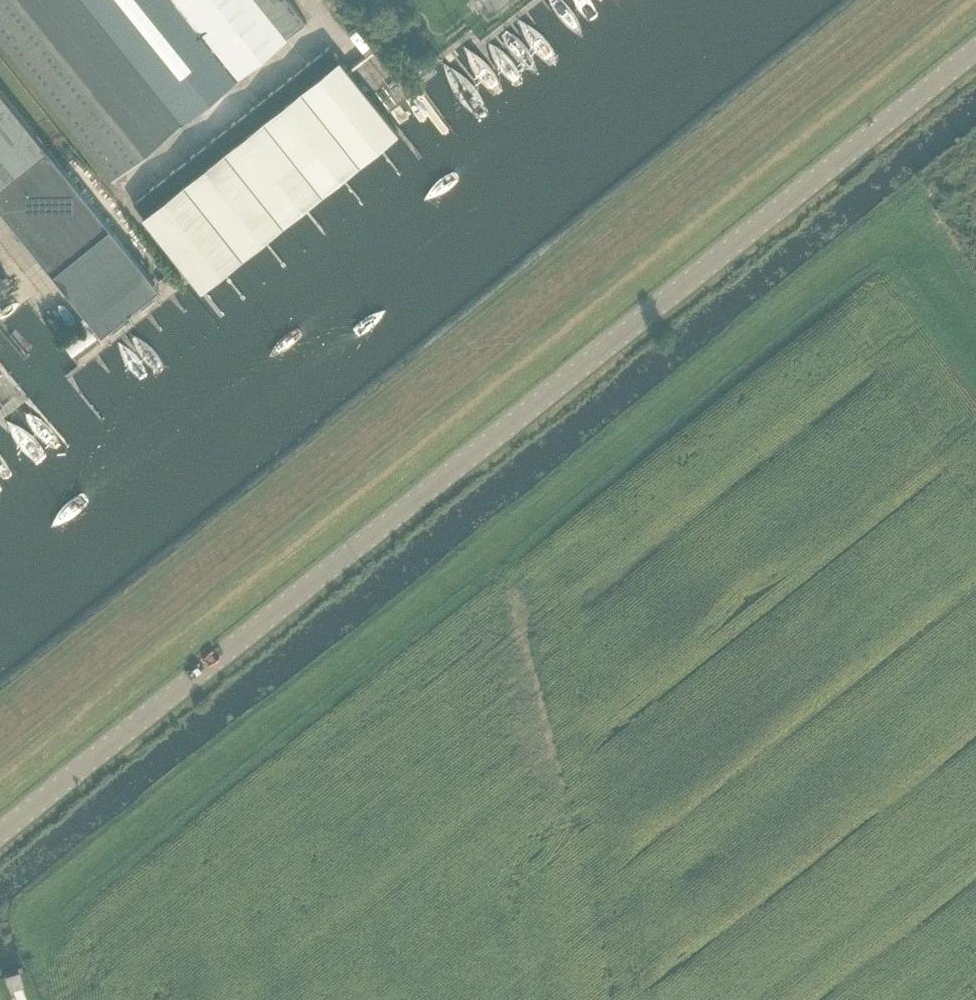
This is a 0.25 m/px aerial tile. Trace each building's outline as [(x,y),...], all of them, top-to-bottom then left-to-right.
[(181,125),(80,0),(0,0),(0,43),(111,181),(181,125)] [(181,125),(240,76),(179,0),(80,0),(181,125)] [(240,76),(287,38),(286,37),(305,21),(288,0),(179,0),(240,76)] [(490,8),(497,8),(508,0),(483,0),(490,8)] [(386,117),(328,46),(133,205),(203,290),(398,131),(386,117)] [(47,147),(0,89),(0,185),(47,147)] [(0,185),(0,206),(54,273),(101,332),(159,286),(111,227),(47,147),(0,185)] [(11,988),(23,985),(19,972),(7,976),(11,988)]
